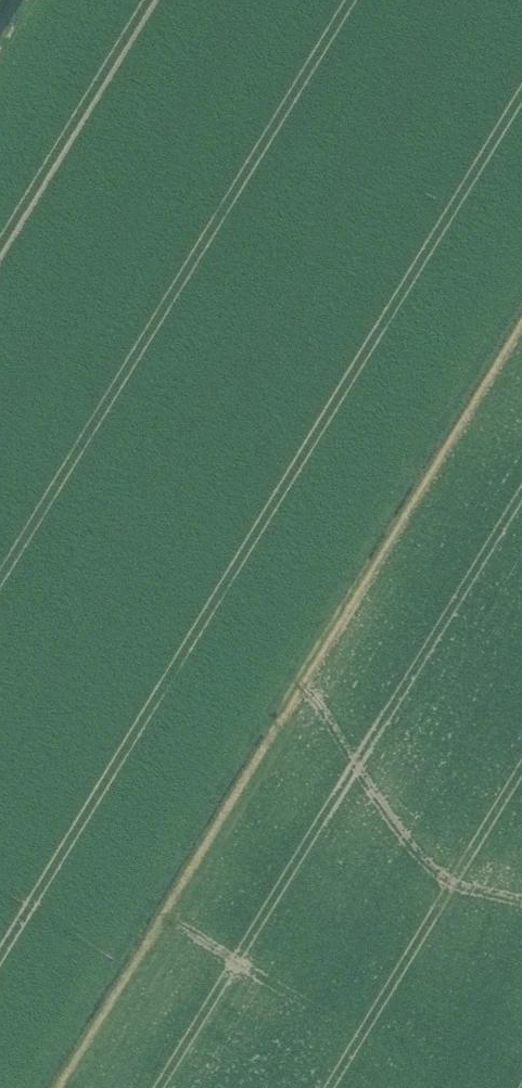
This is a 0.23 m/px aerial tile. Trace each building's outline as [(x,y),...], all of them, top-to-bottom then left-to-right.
[(30,25),(23,37),(38,45),(45,32),(30,25)]
